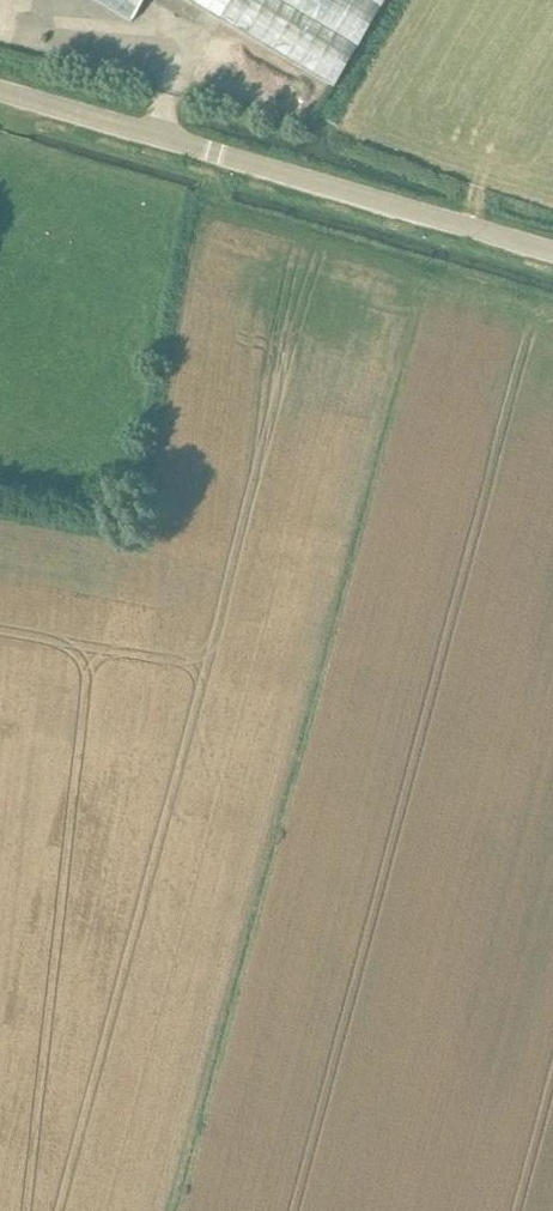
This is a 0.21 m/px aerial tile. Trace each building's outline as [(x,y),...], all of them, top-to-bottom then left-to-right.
[(132,22),(145,0),(94,0),(132,22)] [(346,68),(386,0),(184,0),(334,88),(346,68)]
